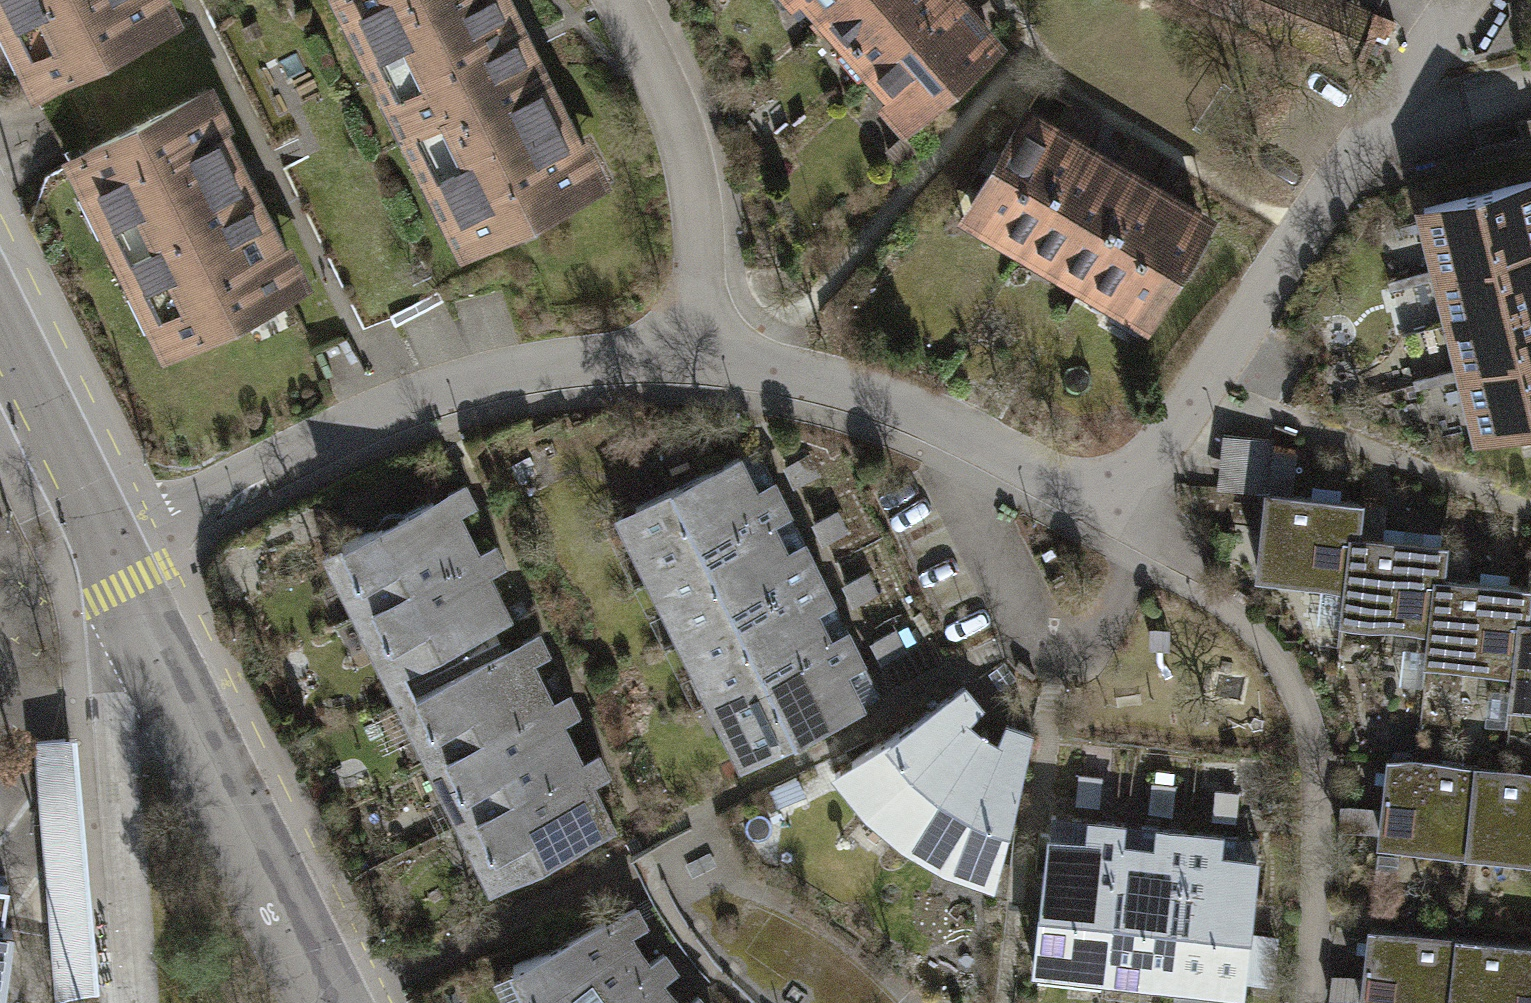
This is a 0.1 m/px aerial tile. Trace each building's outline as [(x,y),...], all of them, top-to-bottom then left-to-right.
[(14,77),(23,73),(33,95),(181,27),(168,0),(0,0),(0,48),(14,77)] [(397,121),(545,48),(521,0),(337,0),(397,121)] [(823,19),(844,0),(805,0),(823,19)] [(823,19),(816,26),(824,35),(831,28),(846,45),(840,51),(864,77),(870,71),(948,0),(844,0),(823,19)] [(870,71),(890,93),(882,100),(909,130),(1012,37),(990,13),(998,6),(992,0),(948,0),(870,71)] [(1347,0),(1213,0),(1353,59),(1373,11),(1347,0)] [(545,48),(397,121),(465,258),(613,185),(545,48)] [(212,81),(67,155),(85,188),(76,193),(96,232),(105,228),(135,287),(126,291),(143,325),(152,320),(171,356),(315,283),(212,81)] [(963,212),(1029,252),(1099,139),(1091,134),(1101,119),(1073,101),(1062,118),(1033,100),(963,212)] [(1029,252),(1087,288),(1157,175),(1154,172),(1163,158),(1133,140),(1124,155),(1099,139),(1029,252)] [(1087,288),(1150,327),(1220,214),(1157,175),(1087,288)] [(1439,264),(1530,241),(1530,179),(1424,206),(1439,264)] [(1454,323),(1530,304),(1530,241),(1439,264),(1454,323)] [(1469,382),(1530,366),(1530,304),(1454,323),(1469,382)] [(1484,440),(1530,429),(1530,366),(1469,382),(1484,440)] [(1269,441),(1226,438),(1223,491),(1265,494),(1269,441)] [(615,516),(647,579),(776,515),(793,506),(778,477),(762,485),(745,451),(615,516)] [(809,456),(787,467),(798,490),(820,479),(809,456)] [(460,486),(323,552),(354,617),(478,557),(458,518),(473,511),(460,486)] [(1367,498),(1273,487),(1263,572),(1348,582),(1355,528),(1364,529),(1367,498)] [(838,514),(815,526),(826,548),(849,536),(838,514)] [(647,579),(679,642),(824,570),(809,539),(792,547),(776,515),(647,579)] [(1364,529),(1355,528),(1348,582),(1344,615),(1433,626),(1439,571),(1448,572),(1451,539),(1364,529)] [(478,557),(354,617),(384,677),(507,617),(488,578),(503,571),(493,550),(478,557)] [(679,642),(710,705),(840,641),(825,612),(841,604),(824,570),(679,642)] [(1439,571),(1433,626),(1429,658),(1520,669),(1527,611),(1530,612),(1530,582),(1448,572),(1439,571)] [(868,575),(844,588),(856,612),(880,600),(868,575)] [(1527,611),(1520,669),(1516,699),(1530,700),(1530,612),(1527,611)] [(535,634),(393,703),(425,766),(550,704),(531,666),(547,659),(535,634)] [(710,705),(742,769),(871,704),(855,671),(870,664),(854,634),(840,641),(710,705)] [(896,634),(874,646),(886,671),(909,659),(896,634)] [(904,846),(987,730),(974,719),(986,704),(968,685),(834,778),(867,815),(904,846)] [(550,704),(425,766),(456,829),(581,768),(561,728),(578,721),(566,697),(550,704)] [(1004,741),(987,730),(904,846),(952,872),(998,891),(1040,729),(1013,720),(1004,741)] [(52,921),(58,993),(98,990),(78,740),(37,743),(52,921)] [(1480,764),(1394,754),(1385,842),(1471,851),(1480,764)] [(581,768),(456,829),(487,892),(611,831),(591,790),(607,783),(596,760),(581,768)] [(1480,764),(1471,851),(1530,858),(1530,769),(1480,764)] [(1102,781),(1080,781),(1080,807),(1102,807),(1102,781)] [(1174,788),(1153,787),(1152,814),(1173,814),(1174,788)] [(1241,796),(1217,795),(1215,822),(1239,824),(1241,796)] [(1035,971),(1108,980),(1124,839),(1126,822),(1091,818),(1089,834),(1052,830),(1035,971)] [(1108,980),(1180,988),(1198,827),(1161,823),(1159,843),(1124,839),(1108,980)] [(1198,827),(1180,988),(1209,991),(1208,1002),(1242,1002),(1244,993),(1252,994),(1253,985),(1272,988),(1278,938),(1258,936),(1268,854),(1227,850),(1230,831),(1198,827)] [(20,918),(6,916),(12,878),(0,876),(0,1002),(5,1002),(20,918)] [(636,907),(495,972),(513,1002),(594,1002),(653,960),(635,934),(649,927),(636,907)] [(1374,922),(1365,1002),(1452,1002),(1460,932),(1374,922)] [(1460,932),(1452,1002),(1530,1002),(1530,940),(1460,932)] [(594,1002),(681,1002),(668,984),(681,974),(666,951),(653,960),(594,1002)]
